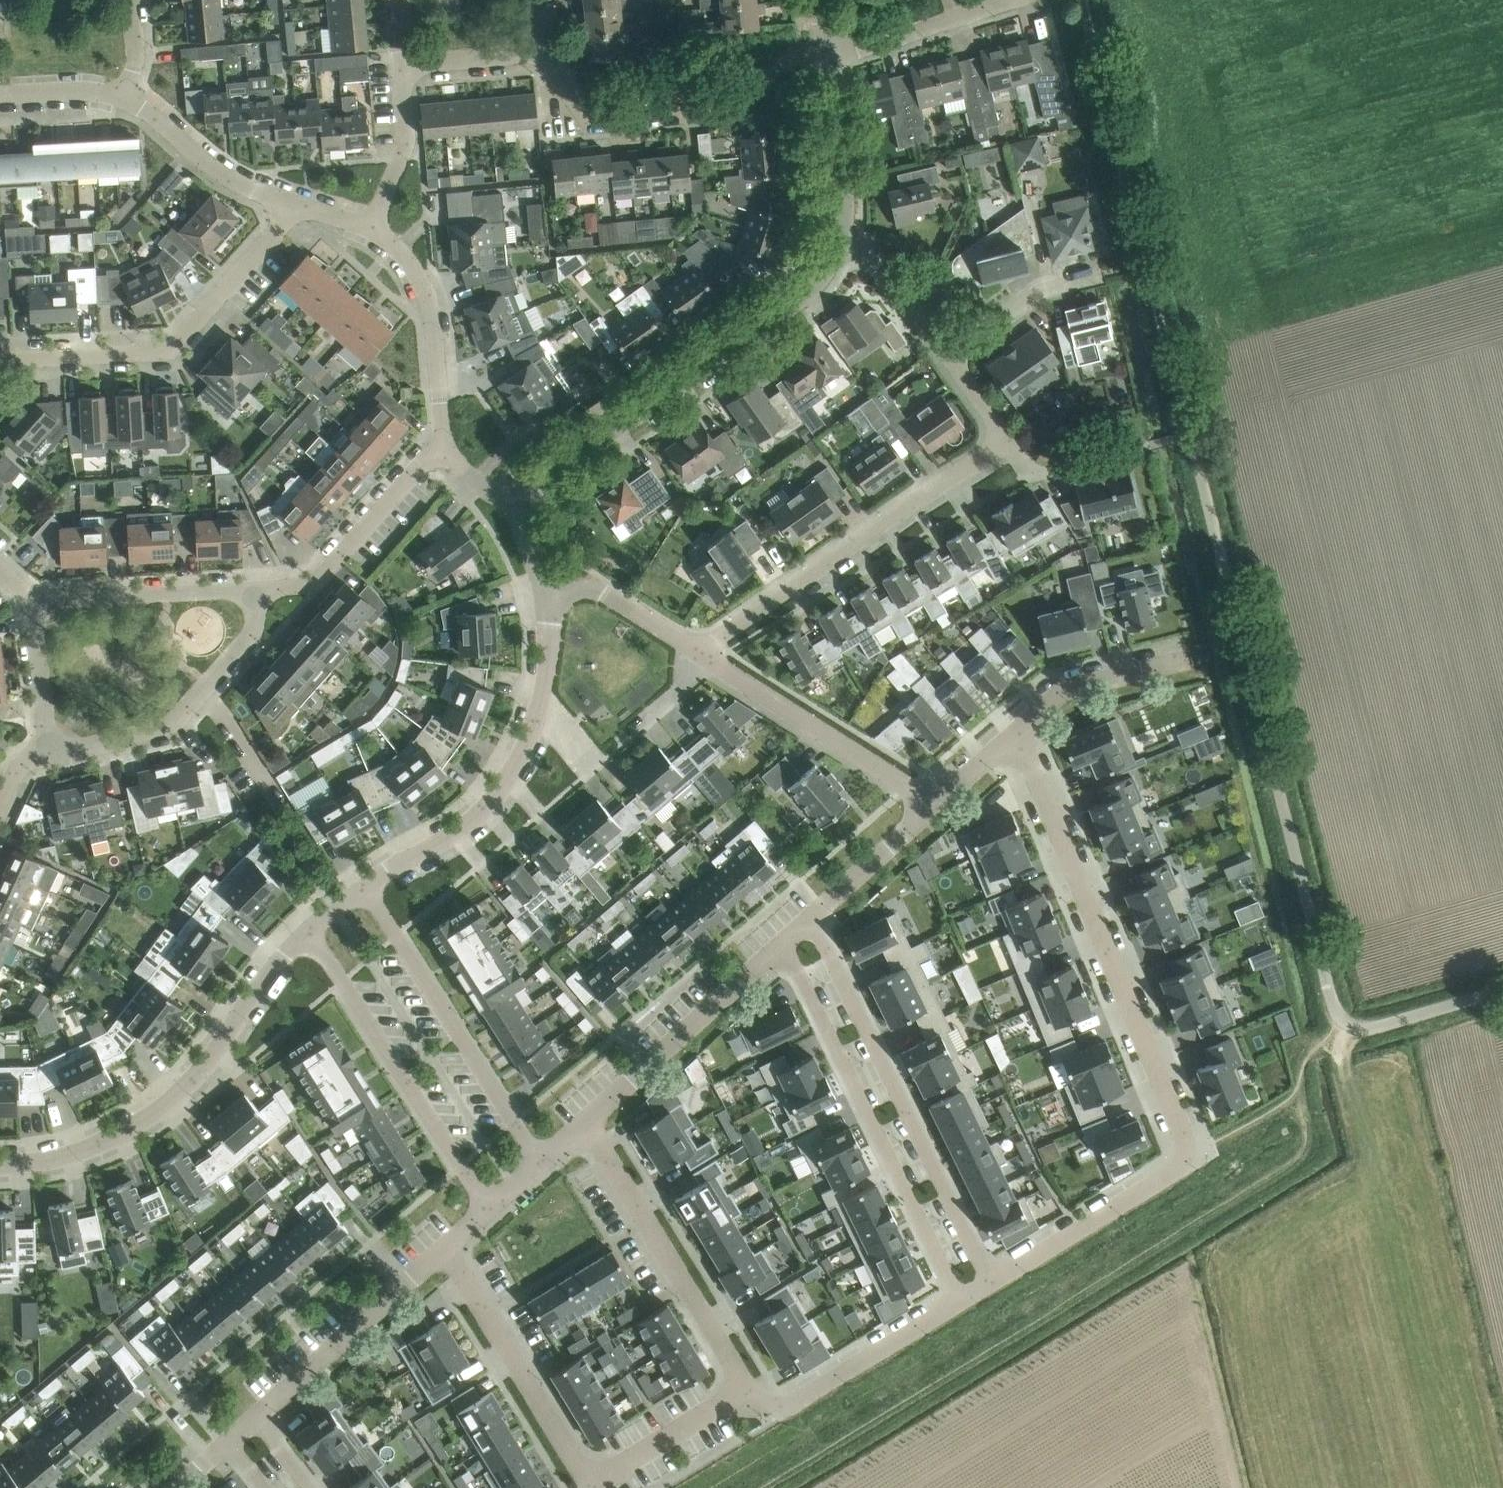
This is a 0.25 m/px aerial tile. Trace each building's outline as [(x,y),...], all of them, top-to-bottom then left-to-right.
[(220,0),(185,0),(187,19),(221,16),(220,0)] [(277,0),(267,0),(268,11),(278,10),(277,0)] [(585,11),(577,12),(640,6),(640,0),(584,0),(585,11)] [(701,9),(764,3),(764,2),(756,3),(756,0),(700,0),(701,9)] [(366,24),(363,1),(328,5),(330,27),(366,24)] [(764,7),(764,3),(701,9),(721,7),(723,20),(702,22),(703,32),(723,30),(723,31),(759,27),(757,13),(763,13),(762,7),(764,7)] [(641,7),(640,6),(577,12),(578,17),(580,17),(580,22),(586,22),(587,35),(579,36),(580,36),(623,32),(643,30),(642,20),(622,22),(621,9),(641,7)] [(280,23),(278,10),(268,11),(270,24),(280,23)] [(223,38),(221,16),(187,19),(189,41),(223,38)] [(294,21),(285,22),(286,32),(295,31),(294,21)] [(368,47),(366,24),(330,27),(332,51),(368,47)] [(297,55),(295,31),(286,32),(289,55),(297,55)] [(624,46),(623,32),(580,36),(580,41),(582,41),(583,46),(588,46),(589,60),(625,56),(645,54),(644,44),(624,46)] [(281,39),(266,40),(269,62),(283,61),(281,39)] [(1026,40),(1004,45),(1013,85),(1035,79),(1044,118),(1057,114),(1061,129),(1071,127),(1050,44),(1029,49),(1026,40)] [(245,42),(222,44),(224,63),(239,62),(238,55),(246,55),(245,42)] [(182,60),(223,57),(222,44),(181,48),(182,60)] [(983,60),(971,63),(989,140),(1000,137),(997,125),(999,124),(991,90),(1013,85),(1004,45),(981,50),(983,60)] [(367,53),(340,56),(341,68),(368,66),(367,53)] [(341,68),(340,56),(330,57),(331,69),(341,68)] [(989,140),(971,63),(959,65),(956,56),(934,62),(943,101),(965,96),(973,130),(975,130),(979,143),(989,140)] [(325,57),(315,58),(316,71),(326,70),(325,57)] [(901,79),(916,144),(930,141),(921,106),(943,101),(934,62),(911,67),(913,76),(901,79)] [(863,78),(869,102),(860,104),(862,115),(871,113),(872,118),(891,114),(899,148),(916,144),(901,79),(888,82),(886,73),(863,78)] [(272,87),(250,89),(253,133),(264,132),(265,137),(276,136),(273,104),(272,87)] [(205,93),(205,88),(189,89),(185,90),(187,112),(205,111),(206,126),(218,125),(218,132),(224,132),(223,129),(229,129),(229,135),(230,135),(226,92),(205,93)] [(227,92),(226,92),(230,135),(253,133),(250,100),(239,101),(238,94),(227,95),(227,92)] [(538,125),(535,93),(512,95),(515,127),(538,125)] [(356,94),(342,96),(343,116),(346,147),(369,145),(365,106),(357,106),(356,94)] [(515,127),(512,95),(489,97),(492,129),(515,127)] [(322,143),(318,97),(304,99),(305,109),(296,109),(299,140),(311,139),(311,145),(322,143)] [(492,129),(489,97),(466,99),(469,131),(492,129)] [(469,131),(466,99),(444,101),(447,134),(469,131)] [(447,134),(444,101),(420,104),(423,136),(447,134)] [(276,136),(276,142),(299,140),(296,109),(285,110),(285,103),(273,104),(276,136)] [(319,109),(322,149),(346,147),(343,116),(332,117),(331,108),(319,109)] [(697,133),(698,139),(700,161),(713,160),(710,132),(697,133)] [(782,132),(741,136),(742,156),(784,153),(782,132)] [(1017,171),(1044,164),(1038,137),(1010,143),(1017,171)] [(140,171),(138,138),(117,139),(119,172),(140,171)] [(119,172),(117,139),(96,140),(98,173),(119,172)] [(98,173),(96,140),(76,141),(78,174),(98,173)] [(78,174),(76,141),(55,142),(57,175),(78,174)] [(57,175),(55,142),(35,143),(35,152),(36,176),(57,175)] [(598,145),(589,146),(594,190),(614,188),(611,161),(610,153),(599,153),(598,145)] [(676,145),(667,146),(672,190),(691,188),(692,202),(704,201),(702,176),(690,177),(687,153),(677,154),(676,145)] [(594,190),(589,146),(581,147),(582,156),(571,157),(575,192),(594,190)] [(672,190),(667,146),(658,147),(659,156),(649,157),(652,192),(672,190)] [(560,149),(551,150),(555,194),(575,192),(571,157),(561,158),(560,149)] [(638,150),(629,151),(633,194),(635,205),(644,204),(642,193),(652,192),(649,157),(639,158),(638,150)] [(633,194),(629,151),(620,152),(621,160),(611,161),(614,188),(615,196),(633,194)] [(36,176),(35,152),(14,153),(16,186),(37,185),(36,176)] [(14,153),(0,154),(0,187),(16,186),(14,153)] [(786,174),(784,153),(743,157),(744,174),(725,176),(726,191),(758,192),(757,176),(786,174)] [(947,169),(962,165),(960,154),(944,158),(947,169)] [(936,165),(924,168),(897,174),(900,188),(889,191),(897,226),(914,222),(912,215),(934,209),(928,185),(940,182),(936,165)] [(184,177),(175,168),(158,187),(167,195),(184,177)] [(529,169),(519,170),(520,179),(530,178),(529,169)] [(520,179),(519,170),(509,172),(510,180),(520,179)] [(484,174),(474,175),(474,183),(485,182),(484,174)] [(474,183),(474,175),(463,176),(464,184),(474,183)] [(438,178),(427,179),(428,187),(439,186),(438,178)] [(758,192),(726,191),(731,205),(749,211),(745,226),(784,238),(790,218),(762,210),(763,192),(758,192)] [(239,217),(212,194),(196,212),(226,239),(237,227),(236,226),(233,224),(239,217)] [(131,196),(121,208),(121,218),(137,201),(131,196)] [(505,206),(493,207),(473,209),(474,222),(448,225),(451,247),(492,244),(491,232),(503,231),(507,228),(505,206)] [(1075,206),(1058,210),(1059,214),(1043,218),(1054,261),(1068,257),(1067,254),(1092,247),(1087,230),(1091,229),(1086,208),(1076,210),(1075,206)] [(1029,226),(1024,208),(1024,207),(957,255),(956,256),(954,258),(953,260),(952,263),(952,264),(952,266),(952,268),(952,270),(953,272),(954,273),(955,275),(956,276),(956,277),(958,278),(959,279),(960,280),(963,281),(964,281),(966,281),(968,289),(966,291),(967,292),(968,291),(969,290),(970,289),(974,287),(975,286),(977,286),(978,285),(1028,272),(1017,229),(1029,226)] [(121,218),(121,208),(112,218),(117,223),(121,218)] [(166,234),(187,252),(195,243),(206,254),(212,247),(215,250),(214,250),(215,251),(226,239),(196,212),(181,229),(175,224),(166,234)] [(18,219),(19,227),(19,234),(20,234),(35,234),(34,226),(19,227),(19,219),(18,219)] [(40,220),(40,227),(55,226),(54,219),(40,220)] [(657,227),(656,227),(657,239),(670,238),(669,224),(661,225),(661,229),(657,229),(657,227)] [(784,238),(745,226),(738,246),(709,237),(703,241),(726,260),(735,268),(750,250),(778,258),(784,238)] [(19,234),(19,227),(5,228),(5,235),(7,235),(19,234)] [(657,239),(656,227),(637,229),(638,241),(657,239)] [(638,241),(637,229),(636,229),(636,232),(619,233),(620,243),(638,241)] [(620,243),(619,233),(605,235),(606,244),(620,243)] [(7,235),(8,258),(21,257),(20,234),(19,234),(7,235)] [(189,254),(166,234),(158,243),(163,248),(156,256),(137,265),(156,305),(176,295),(168,279),(181,265),(190,256),(189,254)] [(593,236),(580,237),(581,247),(594,245),(593,236)] [(581,247),(580,237),(567,238),(569,248),(581,247)] [(703,241),(700,239),(684,250),(689,258),(681,263),(688,272),(679,278),(703,312),(720,300),(703,276),(726,260),(703,241)] [(505,248),(492,249),(492,244),(451,247),(453,270),(479,268),(484,284),(513,277),(505,248)] [(338,273),(333,268),(328,264),(324,269),(307,254),(279,285),(323,323),(350,292),(334,278),(338,273)] [(560,281),(587,262),(580,254),(557,256),(558,267),(558,279),(559,280),(560,281)] [(0,265),(0,277),(8,276),(8,264),(0,265)] [(156,305),(137,265),(119,274),(107,274),(108,299),(129,298),(137,314),(156,305)] [(76,282),(52,283),(54,319),(78,317),(77,300),(97,299),(95,276),(88,276),(88,271),(75,271),(76,282)] [(30,320),(54,319),(52,283),(51,273),(35,274),(15,275),(17,304),(20,310),(30,309),(30,320)] [(3,297),(9,297),(8,276),(0,277),(0,297),(3,297)] [(517,290),(513,277),(484,284),(489,298),(465,308),(473,329),(509,315),(502,296),(517,290)] [(654,277),(643,285),(659,308),(669,301),(686,324),(703,312),(679,278),(663,290),(654,277)] [(659,308),(643,285),(633,291),(616,304),(625,316),(649,350),(666,338),(649,314),(659,308)] [(350,292),(323,323),(366,362),(394,331),(377,316),(383,312),(371,301),(367,307),(350,292)] [(1068,324),(1056,327),(1066,367),(1100,358),(1096,342),(1113,337),(1108,319),(1104,300),(1088,304),(1088,305),(1080,307),(1081,311),(1072,313),(1071,309),(1065,311),(1068,320),(1067,320),(1068,324)] [(840,325),(828,334),(846,359),(883,333),(895,351),(907,342),(891,320),(886,323),(876,310),(870,309),(864,314),(857,304),(836,319),(840,325)] [(539,342),(533,330),(524,309),(509,315),(473,329),(481,350),(506,341),(513,356),(539,342)] [(632,362),(649,350),(625,316),(608,329),(599,316),(589,322),(605,345),(615,339),(632,362)] [(267,317),(259,326),(274,340),(284,349),(293,339),(282,330),(267,317)] [(1013,397),(1029,386),(1039,379),(1044,385),(1057,376),(1044,357),(1052,352),(1035,328),(1011,345),(1013,348),(989,366),(1016,405),(1017,404),(1013,397)] [(231,338),(226,344),(222,344),(217,349),(218,353),(216,355),(250,386),(264,369),(271,375),(282,362),(252,335),(243,345),(236,339),(234,341),(231,338)] [(782,373),(793,389),(797,395),(816,381),(819,385),(841,370),(819,339),(797,354),(801,359),(782,373)] [(499,385),(512,404),(558,371),(539,342),(513,356),(520,370),(499,385)] [(250,386),(216,355),(214,357),(210,357),(205,363),(206,367),(201,372),(204,375),(202,377),(209,383),(200,393),(227,417),(239,404),(236,402),(250,386)] [(310,355),(302,365),(327,387),(336,378),(310,355)] [(364,368),(373,376),(381,367),(372,360),(364,368)] [(571,388),(558,371),(512,404),(525,422),(546,407),(554,418),(587,394),(579,382),(571,388)] [(728,403),(739,420),(743,424),(744,423),(757,441),(771,432),(773,435),(782,437),(786,434),(804,422),(781,388),(768,398),(757,382),(728,403)] [(156,387),(157,392),(153,392),(155,416),(142,417),(143,436),(142,436),(142,448),(168,446),(167,435),(180,434),(178,411),(177,391),(174,391),(174,386),(156,387)] [(401,387),(401,399),(413,398),(412,386),(401,387)] [(410,412),(383,387),(374,397),(372,395),(358,411),(365,418),(366,417),(393,442),(399,436),(402,439),(409,430),(406,427),(408,425),(407,424),(407,425),(402,420),(410,412)] [(105,438),(106,448),(129,446),(129,437),(142,436),(143,436),(142,417),(141,393),(137,393),(137,388),(120,389),(120,394),(117,395),(118,419),(105,419),(106,438),(105,438)] [(335,402),(341,395),(333,388),(327,395),(319,388),(314,393),(327,404),(335,402)] [(83,391),(83,396),(80,397),(81,421),(67,421),(68,433),(71,452),(93,451),(92,439),(105,438),(106,438),(105,419),(104,395),(100,395),(100,390),(83,391)] [(895,402),(883,411),(913,453),(924,445),(929,452),(947,440),(952,443),(959,442),(962,437),(960,429),(965,427),(941,394),(907,419),(895,402)] [(889,421),(872,396),(859,406),(876,430),(889,421)] [(5,428),(20,441),(29,450),(45,432),(52,438),(64,425),(62,400),(51,401),(43,409),(31,398),(5,428)] [(312,399),(298,415),(306,422),(320,406),(312,399)] [(808,426),(815,437),(826,429),(814,410),(803,418),(808,426)] [(365,418),(358,411),(344,427),(351,433),(351,434),(379,458),(380,457),(383,460),(390,451),(387,449),(393,442),(366,417),(365,418)] [(305,422),(298,415),(284,431),(291,438),(305,422)] [(666,449),(677,466),(688,480),(717,460),(729,476),(748,463),(724,430),(712,439),(702,424),(666,449)] [(351,433),(344,427),(329,444),(364,475),(370,468),(373,471),(380,462),(377,460),(379,458),(351,434),(351,433)] [(269,447),(277,454),(291,438),(284,431),(269,447)] [(851,466),(857,476),(869,492),(904,467),(893,450),(887,441),(886,441),(880,433),(872,439),(877,448),(873,451),(871,449),(856,460),(858,462),(851,466)] [(814,438),(807,442),(814,454),(821,449),(814,438)] [(329,444),(315,459),(322,466),(350,491),(351,489),(354,492),(362,484),(359,481),(364,475),(329,444)] [(269,447),(255,464),(261,470),(277,454),(269,447)] [(21,469),(0,451),(0,492),(21,469)] [(159,465),(143,466),(144,478),(160,477),(159,465)] [(322,466),(308,482),(335,507),(350,491),(322,466)] [(827,466),(812,477),(805,481),(808,486),(772,511),(793,541),(820,521),(822,525),(839,513),(832,503),(846,493),(827,466)] [(631,533),(644,524),(640,518),(671,496),(651,467),(628,483),(624,479),(598,497),(617,523),(621,520),(631,533)] [(1060,503),(1074,528),(1086,525),(1084,519),(1120,510),(1118,502),(1136,497),(1129,470),(1074,484),(1078,498),(1060,503)] [(234,472),(227,473),(228,485),(237,485),(234,478),(234,473),(234,472)] [(284,490),(293,498),(321,523),(335,507),(308,482),(299,474),(296,477),(291,476),(285,483),(286,488),(284,490)] [(1013,503),(1036,543),(1068,524),(1050,494),(1040,501),(1033,491),(1013,503)] [(293,498),(279,514),(269,504),(257,510),(260,516),(268,534),(279,529),(286,522),(305,539),(306,540),(321,523),(293,498)] [(986,533),(988,535),(999,554),(1009,547),(1014,556),(1036,543),(1013,503),(1012,502),(990,515),(997,526),(986,533)] [(249,508),(217,510),(218,519),(220,555),(242,553),(242,544),(250,543),(263,537),(249,508)] [(434,511),(431,514),(417,530),(433,544),(420,553),(427,563),(426,564),(429,568),(430,568),(438,577),(450,568),(459,587),(464,584),(482,576),(471,552),(476,548),(459,524),(453,528),(434,511)] [(150,522),(149,512),(127,513),(127,516),(115,517),(118,553),(129,552),(130,559),(129,559),(129,561),(152,559),(150,522)] [(197,520),(197,512),(183,513),(185,539),(197,538),(198,556),(197,556),(197,557),(220,555),(218,519),(197,520)] [(150,522),(152,559),(175,557),(174,540),(185,539),(183,513),(170,514),(171,521),(150,522)] [(52,514),(47,520),(32,535),(53,554),(61,554),(62,563),(61,563),(61,565),(84,563),(82,526),(61,527),(61,523),(52,514)] [(118,553),(115,517),(102,518),(103,525),(82,526),(84,563),(107,562),(107,561),(106,561),(106,553),(118,553)] [(746,519),(707,546),(715,557),(711,560),(710,558),(690,572),(699,586),(703,583),(715,600),(731,589),(729,585),(756,567),(748,556),(765,545),(746,519)] [(955,555),(970,581),(990,569),(998,584),(1012,576),(999,554),(988,535),(975,543),(967,529),(947,541),(955,555)] [(923,574),(938,599),(957,588),(966,603),(978,596),(970,581),(955,555),(943,562),(935,548),(915,560),(923,574)] [(891,593),(906,619),(926,607),(935,622),(947,615),(938,599),(923,574),(911,581),(903,567),(883,579),(891,593)] [(1122,579),(1099,584),(1105,607),(1121,603),(1127,630),(1155,623),(1149,596),(1165,592),(1159,570),(1136,575),(1139,585),(1125,589),(1122,579)] [(1063,608),(1037,614),(1047,653),(1089,642),(1086,630),(1104,626),(1090,571),(1066,577),(1072,601),(1062,603),(1063,608)] [(333,591),(325,598),(356,626),(364,617),(371,623),(387,604),(367,584),(359,594),(346,582),(336,594),(333,591)] [(858,612),(874,639),(894,627),(903,642),(915,635),(906,619),(891,593),(879,600),(871,586),(851,598),(858,612)] [(482,612),(477,596),(440,608),(447,626),(443,626),(443,628),(459,627),(460,653),(496,651),(495,636),(498,636),(497,626),(495,627),(494,612),(482,612)] [(312,620),(340,644),(356,626),(325,598),(318,605),(322,609),(312,620)] [(818,617),(829,634),(841,656),(860,644),(870,661),(882,653),(874,639),(858,612),(847,618),(839,605),(818,617)] [(292,634),(324,663),(340,644),(312,620),(303,630),(299,627),(292,634)] [(981,627),(968,638),(980,651),(981,650),(998,670),(1009,661),(1019,673),(1037,658),(1010,626),(993,640),(981,627)] [(801,627),(777,642),(801,683),(825,669),(824,666),(841,656),(829,634),(811,645),(801,627)] [(324,663),(292,634),(285,642),(289,646),(279,656),(307,681),(324,663)] [(382,649),(389,655),(396,662),(398,646),(390,639),(382,649)] [(415,646),(404,645),(403,657),(415,659),(415,646)] [(953,651),(940,662),(951,675),(952,674),(970,695),(980,686),(990,697),(1008,682),(998,670),(981,650),(980,651),(965,665),(953,651)] [(389,655),(381,665),(393,675),(396,662),(389,655)] [(259,671),(291,699),(299,707),(315,688),(279,657),(270,667),(266,663),(259,671)] [(415,659),(403,657),(398,679),(408,684),(415,659)] [(484,667),(449,663),(447,680),(457,683),(451,701),(485,715),(486,714),(484,713),(493,692),(482,687),(484,667)] [(256,709),(273,735),(291,715),(283,708),(291,699),(259,671),(253,678),(256,682),(247,694),(259,705),(256,709)] [(924,675),(912,686),(919,695),(920,694),(942,719),(952,710),(962,721),(980,706),(952,674),(951,675),(935,688),(924,675)] [(1185,684),(1188,696),(1205,692),(1202,680),(1185,684)] [(371,688),(362,697),(372,705),(380,696),(371,688)] [(390,703),(397,708),(403,698),(395,694),(390,703)] [(900,715),(874,738),(895,752),(896,751),(917,733),(930,748),(951,730),(920,694),(919,695),(899,713),(900,715)] [(372,705),(362,697),(354,707),(362,714),(372,705)] [(727,799),(738,789),(713,759),(722,752),(724,755),(745,736),(715,700),(694,718),(706,733),(686,750),(705,773),(708,777),(727,799)] [(444,718),(432,714),(423,727),(452,749),(464,732),(475,736),(484,715),(485,715),(451,701),(444,718)] [(380,728),(397,708),(390,703),(374,722),(380,728)] [(1092,724),(1075,731),(1076,735),(1063,741),(1073,766),(1094,757),(1101,775),(1124,766),(1125,766),(1135,762),(1117,718),(1094,728),(1092,724)] [(332,719),(324,729),(323,729),(331,735),(342,729),(332,719)] [(380,728),(374,722),(353,734),(356,742),(380,728)] [(1202,724),(1177,734),(1181,743),(1183,747),(1194,743),(1208,737),(1202,724)] [(324,729),(319,725),(311,734),(319,742),(331,735),(323,729),(324,729)] [(452,749),(423,727),(413,741),(420,750),(406,762),(429,791),(429,790),(428,789),(447,774),(440,766),(452,749)] [(1222,732),(1198,742),(1205,758),(1229,748),(1222,732)] [(343,749),(356,742),(353,734),(340,741),(343,749)] [(673,799),(705,773),(686,750),(672,763),(659,747),(642,762),(673,799)] [(382,764),(369,770),(386,802),(402,795),(409,804),(427,790),(428,791),(429,791),(406,762),(398,752),(382,764)] [(785,755),(762,775),(775,790),(785,782),(789,787),(788,787),(821,827),(849,804),(837,789),(841,785),(844,789),(845,788),(831,772),(826,776),(816,764),(802,776),(798,771),(785,755)] [(181,759),(165,762),(176,809),(196,804),(199,818),(221,813),(218,798),(213,779),(199,782),(194,760),(182,762),(181,759)] [(176,809),(165,762),(150,766),(151,769),(139,772),(144,794),(129,798),(137,831),(159,826),(156,813),(176,809)] [(643,824),(673,799),(642,762),(625,776),(638,793),(626,804),(643,824)] [(288,768),(276,776),(281,784),(293,776),(288,768)] [(353,790),(338,799),(357,832),(357,830),(377,818),(371,808),(386,802),(369,770),(347,779),(353,790)] [(1141,799),(1131,776),(1106,786),(1111,799),(1090,808),(1095,820),(1092,821),(1098,833),(1144,814),(1139,800),(1141,799)] [(1177,798),(1190,836),(1250,816),(1236,778),(1177,798)] [(91,779),(78,782),(86,820),(91,842),(91,843),(107,839),(105,828),(124,824),(123,817),(118,798),(107,801),(102,780),(92,782),(91,779)] [(74,823),(86,820),(78,782),(64,785),(65,789),(55,791),(60,811),(48,814),(52,833),(54,840),(77,835),(74,823)] [(314,799),(297,810),(317,841),(330,833),(335,843),(355,831),(356,832),(357,832),(338,799),(331,788),(314,799)] [(642,824),(622,800),(621,801),(625,805),(612,816),(598,799),(580,813),(594,830),(611,850),(642,824)] [(1021,837),(1011,813),(985,823),(977,804),(956,823),(970,858),(1019,838),(1021,837)] [(581,875),(611,851),(594,830),(580,813),(563,828),(577,845),(564,856),(576,871),(581,875)] [(1150,828),(1144,814),(1098,833),(1103,846),(1105,845),(1110,857),(1131,848),(1137,861),(1162,851),(1152,827),(1150,828)] [(714,831),(724,823),(717,815),(708,823),(714,831)] [(744,829),(725,844),(727,847),(757,881),(774,867),(763,853),(774,843),(754,819),(743,828),(744,829)] [(714,831),(708,823),(699,831),(705,839),(714,831)] [(1194,873),(1255,852),(1245,825),(1184,846),(1194,873)] [(264,836),(231,869),(265,903),(281,887),(266,871),(278,859),(280,863),(281,862),(264,836)] [(1005,872),(1029,863),(1019,838),(970,858),(986,895),(1011,885),(1005,872)] [(570,899),(559,885),(576,871),(564,856),(550,839),(532,854),(542,866),(531,875),(552,901),(559,909),(570,899)] [(691,851),(684,843),(674,852),(681,859),(691,851)] [(757,881),(727,847),(712,860),(717,866),(716,866),(741,895),(757,881)] [(59,870),(48,865),(15,849),(5,869),(50,890),(59,870)] [(672,867),(681,859),(674,852),(666,859),(672,867)] [(1172,875),(1167,862),(1141,872),(1146,885),(1125,894),(1130,906),(1128,907),(1133,919),(1182,899),(1189,897),(1179,872),(1172,875)] [(532,916),(552,901),(531,875),(521,863),(503,878),(513,890),(502,899),(516,915),(524,924),(534,936),(543,929),(532,916)] [(919,864),(908,869),(915,883),(926,878),(919,864)] [(716,866),(700,880),(724,909),(741,895),(716,866)] [(30,905),(40,910),(50,890),(5,869),(0,881),(0,891),(30,905)] [(265,903),(231,869),(202,898),(226,918),(223,915),(234,904),(249,919),(265,903)] [(658,879),(651,871),(642,879),(649,887),(658,879)] [(649,887),(642,879),(633,887),(639,895),(649,887)] [(724,909),(700,880),(683,895),(708,923),(724,909)] [(103,905),(109,895),(100,889),(94,899),(103,905)] [(603,889),(596,895),(602,902),(609,896),(603,889)] [(1012,889),(987,899),(993,914),(1000,911),(1009,933),(1053,915),(1048,903),(1046,904),(1041,893),(1017,902),(1012,889)] [(20,924),(31,929),(40,910),(30,905),(0,891),(0,915),(20,924)] [(708,923),(683,895),(667,909),(691,937),(708,923)] [(177,936),(210,960),(214,963),(229,944),(228,943),(228,942),(212,930),(222,916),(225,919),(226,918),(204,899),(192,916),(191,916),(177,936)] [(625,907),(618,899),(609,907),(616,915),(625,907)] [(1172,947),(1197,937),(1182,899),(1133,919),(1138,932),(1140,931),(1145,943),(1166,934),(1172,947)] [(432,930),(482,1007),(511,988),(524,980),(475,905),(450,920),(449,919),(432,930)] [(584,917),(575,906),(565,915),(574,926),(584,917)] [(616,915),(609,907),(599,915),(606,922),(616,915)] [(667,909),(651,923),(675,951),(691,937),(667,909)] [(894,912),(844,936),(855,959),(880,946),(886,959),(911,947),(894,912)] [(0,915),(0,938),(11,944),(20,924),(0,915)] [(516,915),(507,923),(514,932),(524,924),(516,915)] [(1058,927),(1053,915),(1009,933),(1002,936),(1017,972),(1042,962),(1037,949),(1060,939),(1056,928),(1058,927)] [(82,916),(76,926),(85,932),(91,922),(82,916)] [(651,923),(634,937),(658,965),(675,951),(651,923)] [(534,936),(524,924),(514,932),(525,944),(534,936)] [(76,926),(75,926),(64,942),(74,949),(85,932),(76,926)] [(166,927),(143,958),(156,968),(177,984),(185,972),(199,982),(200,981),(197,978),(210,960),(177,936),(166,927)] [(576,935),(582,942),(592,935),(585,927),(576,935)] [(566,942),(573,950),(582,942),(576,935),(566,942)] [(634,937),(618,951),(642,979),(658,965),(634,937)] [(2,963),(11,944),(0,938),(0,962),(2,963)] [(927,981),(911,947),(886,959),(893,972),(870,983),(880,1004),(927,981)] [(1202,948),(1176,958),(1182,971),(1160,980),(1165,992),(1163,993),(1168,1005),(1217,985),(1202,948)] [(642,979),(618,951),(602,965),(607,970),(606,970),(625,993),(642,979)] [(58,953),(52,963),(61,968),(67,958),(58,953)] [(1032,1008),(1082,988),(1077,975),(1075,976),(1071,965),(1047,975),(1042,962),(1017,972),(1032,1008)] [(61,968),(52,963),(45,973),(54,978),(61,968)] [(584,978),(576,969),(565,979),(585,1003),(597,993),(608,1007),(625,993),(606,970),(607,970),(602,965),(602,963),(584,978)] [(147,979),(131,998),(164,1024),(168,1027),(183,1009),(182,1008),(183,1007),(168,995),(177,984),(156,968),(148,980),(147,979)] [(551,981),(543,971),(536,977),(544,987),(551,981)] [(927,981),(880,1004),(891,1026),(914,1015),(920,1027),(944,1016),(937,1002),(927,981)] [(1217,985),(1168,1005),(1173,1018),(1175,1017),(1180,1029),(1202,1020),(1207,1033),(1232,1023),(1217,985)] [(493,1026),(523,1007),(511,988),(482,1007),(493,1026)] [(1087,1000),(1082,988),(1032,1008),(1047,1045),(1071,1034),(1066,1021),(1090,1012),(1085,1001),(1087,1000)] [(554,997),(563,1006),(572,999),(562,989),(554,997)] [(34,1002),(43,1007),(49,997),(40,992),(34,1002)] [(164,1024),(131,998),(116,1016),(118,1018),(107,1031),(124,1051),(137,1034),(152,1045),(153,1044),(150,1041),(164,1024)] [(572,999),(564,1006),(571,1016),(580,1009),(572,999)] [(800,1027),(790,1005),(764,1017),(757,1001),(736,1020),(751,1051),(800,1027)] [(34,1002),(27,1012),(36,1017),(43,1007),(34,1002)] [(523,1007),(493,1026),(504,1044),(535,1025),(523,1007)] [(1285,1010),(1275,1015),(1284,1037),(1294,1032),(1285,1010)] [(577,1023),(585,1032),(594,1026),(585,1016),(577,1023)] [(951,1030),(944,1016),(920,1027),(926,1040),(901,1052),(911,1074),(913,1073),(956,1052),(946,1032),(951,1030)] [(314,1038),(288,1054),(337,1133),(351,1124),(349,1121),(378,1103),(353,1064),(355,1063),(330,1025),(313,1036),(314,1038)] [(546,1043),(535,1025),(504,1044),(516,1062),(518,1061),(546,1043)] [(1208,1043),(1235,1037),(1233,1029),(1207,1035),(1208,1043)] [(107,1031),(72,1048),(92,1091),(113,1081),(103,1061),(124,1051),(107,1031)] [(1073,1038),(1048,1049),(1054,1063),(1061,1060),(1071,1083),(1112,1066),(1114,1065),(1104,1041),(1078,1051),(1073,1038)] [(1230,1039),(1205,1049),(1211,1064),(1197,1070),(1202,1083),(1200,1084),(1208,1102),(1210,1101),(1215,1114),(1245,1102),(1230,1067),(1240,1063),(1230,1039)] [(519,1062),(530,1080),(560,1061),(549,1043),(519,1062)] [(72,1048),(36,1065),(41,1091),(42,1091),(62,1081),(72,1101),(92,1091),(72,1048)] [(1007,1051),(994,1057),(1000,1070),(1010,1060),(1007,1051)] [(956,1052),(913,1073),(924,1094),(947,1083),(952,1095),(969,1087),(977,1083),(970,1070),(966,1072),(956,1052)] [(822,1077),(811,1055),(788,1066),(782,1053),(758,1065),(775,1099),(779,1097),(822,1077)] [(0,1066),(0,1114),(19,1114),(19,1091),(41,1091),(36,1065),(0,1066)] [(1122,1091),(1112,1066),(1071,1083),(1063,1086),(1079,1123),(1104,1113),(1098,1100),(1122,1091)] [(997,1073),(988,1077),(993,1087),(1002,1083),(997,1073)] [(835,1097),(824,1075),(822,1077),(779,1097),(789,1118),(785,1120),(791,1134),(816,1122),(809,1109),(835,1097)] [(659,1116),(636,1129),(649,1151),(686,1128),(694,1123),(681,1102),(668,1081),(648,1099),(659,1116)] [(275,1092),(274,1092),(279,1101),(288,1095),(283,1087),(275,1092)] [(952,1095),(929,1106),(938,1124),(978,1105),(969,1087),(952,1095)] [(245,1093),(227,1108),(259,1145),(290,1119),(274,1093),(273,1094),(275,1097),(259,1110),(245,1093)] [(288,1095),(279,1101),(286,1113),(296,1107),(288,1095)] [(380,1102),(378,1103),(349,1121),(351,1124),(361,1141),(392,1122),(380,1102)] [(1004,1103),(996,1107),(1001,1117),(1009,1113),(1004,1103)] [(978,1105),(938,1124),(947,1143),(979,1127),(987,1123),(978,1105)] [(227,1108),(210,1123),(224,1139),(210,1151),(212,1153),(227,1172),(259,1145),(227,1108)] [(1009,1113),(1001,1117),(1005,1127),(1014,1123),(1009,1113)] [(1111,1130),(1105,1117),(1080,1128),(1086,1142),(1094,1139),(1109,1175),(1134,1164),(1128,1150),(1146,1143),(1136,1120),(1111,1130)] [(392,1122),(361,1141),(373,1159),(404,1140),(392,1122)] [(735,1124),(726,1129),(732,1141),(741,1137),(735,1124)] [(824,1139),(818,1126),(793,1138),(800,1152),(802,1151),(812,1171),(823,1166),(857,1149),(859,1148),(849,1127),(824,1139)] [(979,1127),(947,1143),(956,1161),(987,1146),(979,1127)] [(686,1128),(649,1151),(661,1170),(683,1157),(690,1169),(718,1152),(711,1138),(697,1147),(686,1128)] [(299,1132),(285,1143),(301,1162),(312,1153),(309,1148),(299,1132)] [(1022,1139),(1013,1143),(1018,1154),(1027,1150),(1022,1139)] [(404,1140),(373,1159),(383,1176),(382,1178),(383,1180),(413,1160),(415,1158),(404,1140)] [(987,1146),(956,1161),(965,1179),(996,1164),(1005,1160),(996,1142),(987,1146)] [(331,1143),(323,1148),(328,1157),(337,1152),(331,1143)] [(732,1151),(738,1162),(749,1155),(743,1144),(732,1151)] [(184,1148),(160,1164),(170,1178),(187,1205),(211,1189),(208,1185),(217,1179),(226,1192),(236,1185),(227,1172),(212,1153),(195,1165),(184,1148)] [(868,1171),(857,1149),(823,1166),(833,1186),(820,1192),(827,1207),(834,1204),(851,1195),(845,1182),(868,1171)] [(1027,1150),(1018,1154),(1023,1164),(1031,1160),(1027,1150)] [(337,1152),(328,1157),(335,1168),(343,1162),(337,1152)] [(700,1184),(675,1200),(686,1218),(727,1193),(717,1176),(724,1172),(715,1159),(693,1173),(700,1184)] [(383,1180),(395,1197),(425,1178),(413,1160),(383,1180)] [(996,1164),(965,1179),(974,1198),(1005,1182),(996,1164)] [(280,1180),(286,1187),(294,1180),(288,1173),(280,1180)] [(1040,1175),(1032,1180),(1038,1189),(1046,1185),(1040,1175)] [(132,1179),(106,1190),(124,1235),(150,1222),(150,1220),(169,1212),(160,1189),(140,1198),(132,1179)] [(354,1179),(346,1186),(353,1195),(361,1188),(354,1179)] [(286,1187),(280,1180),(270,1189),(275,1195),(286,1187)] [(322,1200),(303,1216),(327,1245),(347,1229),(335,1215),(347,1205),(327,1181),(315,1191),(322,1200)] [(1005,1182),(974,1198),(983,1216),(1014,1201),(1005,1182)] [(884,1204),(874,1184),(851,1195),(834,1204),(844,1223),(884,1204)] [(1046,1185),(1038,1189),(1044,1199),(1051,1194),(1046,1185)] [(758,1201),(766,1196),(760,1187),(752,1192),(758,1201)] [(361,1188),(353,1195),(361,1203),(369,1197),(361,1188)] [(779,1188),(772,1192),(778,1203),(785,1199),(779,1188)] [(730,1193),(686,1219),(687,1220),(690,1218),(701,1235),(731,1217),(741,1211),(730,1193)] [(766,1196),(758,1201),(763,1210),(771,1205),(766,1196)] [(983,1216),(981,1217),(991,1238),(1033,1217),(1023,1197),(1014,1201),(983,1216)] [(73,1200),(49,1206),(53,1225),(49,1226),(52,1240),(56,1239),(59,1252),(62,1268),(86,1263),(83,1251),(105,1247),(97,1214),(96,1214),(77,1218),(73,1200)] [(264,1203),(255,1211),(261,1219),(271,1211),(264,1203)] [(895,1222),(886,1203),(884,1204),(844,1223),(853,1242),(893,1223),(895,1222)] [(18,1273),(18,1262),(36,1261),(35,1227),(34,1227),(14,1228),(14,1210),(0,1210),(0,1273),(18,1273)] [(303,1216),(287,1230),(311,1259),(327,1245),(303,1216)] [(731,1217),(701,1235),(713,1254),(742,1236),(731,1218),(731,1217)] [(240,1222),(231,1230),(238,1238),(247,1230),(240,1222)] [(902,1242),(893,1223),(853,1242),(863,1262),(902,1242)] [(779,1239),(786,1234),(781,1225),(773,1230),(779,1239)] [(228,1246),(238,1238),(231,1230),(222,1238),(228,1246)] [(287,1230),(270,1244),(294,1273),(311,1259),(287,1230)] [(807,1241),(802,1231),(794,1235),(799,1245),(807,1241)] [(786,1234),(779,1239),(784,1248),(792,1243),(786,1234)] [(742,1236),(713,1254),(723,1271),(720,1274),(721,1275),(762,1250),(761,1248),(753,1253),(742,1236)] [(812,1251),(807,1241),(799,1245),(804,1255),(812,1251)] [(912,1262),(902,1242),(863,1262),(872,1281),(912,1262)] [(270,1244),(254,1258),(278,1287),(294,1273),(270,1244)] [(207,1250),(198,1258),(204,1266),(214,1258),(207,1250)] [(614,1291),(631,1280),(612,1250),(595,1260),(614,1291)] [(762,1250),(721,1275),(732,1294),(765,1274),(773,1269),(762,1250)] [(832,1265),(827,1255),(819,1260),(824,1269),(832,1265)] [(204,1266),(198,1258),(188,1265),(195,1274),(204,1266)] [(254,1258),(238,1272),(261,1300),(278,1287),(254,1258)] [(597,1301),(614,1291),(595,1260),(579,1270),(597,1301)] [(922,1282),(912,1262),(872,1281),(882,1302),(875,1305),(883,1323),(906,1307),(899,1293),(922,1282)] [(581,1311),(597,1301),(579,1270),(562,1280),(581,1311)] [(238,1272),(221,1286),(244,1314),(261,1300),(238,1272)] [(180,1286),(174,1278),(165,1285),(171,1293),(180,1286)] [(565,1321),(581,1311),(562,1280),(546,1290),(565,1321)] [(773,1313),(755,1324),(767,1344),(800,1325),(809,1320),(787,1284),(764,1298),(773,1313)] [(162,1301),(171,1293),(165,1285),(155,1293),(162,1301)] [(221,1286),(206,1300),(230,1329),(229,1327),(244,1314),(221,1286)] [(842,1296),(837,1286),(829,1290),(834,1300),(842,1296)] [(546,1290),(529,1301),(547,1331),(565,1321),(546,1290)] [(848,1305),(842,1296),(834,1300),(840,1310),(848,1305)] [(148,1299),(138,1307),(145,1315),(154,1307),(148,1299)] [(206,1300),(189,1314),(213,1344),(230,1329),(206,1300)] [(37,1301),(22,1302),(23,1337),(38,1337),(37,1301)] [(667,1304),(636,1322),(647,1340),(677,1321),(667,1304)] [(635,1305),(626,1311),(630,1318),(639,1313),(635,1305)] [(409,1314),(389,1332),(399,1347),(398,1347),(411,1367),(456,1340),(443,1320),(429,1329),(416,1307),(409,1314)] [(630,1318),(626,1311),(617,1316),(621,1324),(630,1318)] [(172,1329),(191,1352),(195,1356),(211,1343),(213,1344),(189,1314),(172,1329)] [(48,1331),(46,1321),(38,1323),(40,1333),(48,1331)] [(647,1340),(657,1356),(687,1337),(677,1321),(647,1340)] [(141,1330),(129,1339),(149,1363),(161,1353),(173,1367),(191,1352),(172,1329),(167,1323),(148,1339),(141,1330)] [(800,1325),(767,1344),(780,1365),(794,1356),(803,1371),(829,1354),(820,1339),(812,1344),(800,1325)] [(606,1330),(596,1336),(601,1344),(610,1338),(606,1330)] [(586,1335),(577,1341),(581,1348),(590,1343),(586,1335)] [(657,1356),(667,1372),(697,1354),(687,1337),(657,1356)] [(456,1340),(411,1368),(415,1374),(432,1403),(433,1403),(455,1389),(446,1374),(468,1361),(456,1340)] [(581,1348),(577,1341),(568,1346),(572,1354),(581,1348)] [(620,1356),(627,1351),(622,1342),(614,1347),(620,1356)] [(106,1384),(125,1407),(143,1392),(132,1378),(143,1368),(123,1344),(112,1354),(119,1363),(101,1378),(106,1384)] [(614,1347),(607,1352),(612,1361),(620,1356),(614,1347)] [(90,1348),(81,1355),(88,1363),(97,1356),(90,1348)] [(627,1351),(620,1356),(625,1365),(633,1361),(627,1351)] [(667,1372),(677,1390),(708,1371),(697,1354),(667,1372)] [(78,1371),(88,1363),(81,1355),(72,1363),(78,1371)] [(593,1373),(582,1355),(552,1374),(562,1391),(593,1373)] [(620,1356),(612,1361),(618,1370),(625,1365),(620,1356)] [(603,1389),(593,1373),(562,1391),(572,1408),(603,1389)] [(643,1387),(650,1383),(644,1374),(637,1378),(643,1387)] [(64,1384),(57,1376),(48,1383),(55,1391),(64,1384)] [(629,1395),(637,1391),(631,1381),(624,1386),(629,1395)] [(55,1391),(48,1383),(38,1391),(45,1399),(55,1391)] [(650,1383),(643,1387),(648,1396),(656,1392),(650,1383)] [(106,1384),(89,1399),(113,1428),(114,1427),(112,1426),(129,1412),(125,1407),(106,1384)] [(474,1386),(451,1399),(469,1430),(502,1410),(491,1391),(481,1397),(474,1386)] [(328,1387),(308,1405),(318,1418),(296,1435),(310,1455),(312,1454),(351,1425),(336,1406),(340,1403),(328,1387)] [(603,1389),(572,1408),(582,1424),(613,1405),(603,1389)] [(637,1391),(629,1395),(635,1404),(643,1400),(637,1391)] [(89,1399),(72,1413),(96,1442),(113,1428),(89,1399)] [(24,1403),(15,1411),(21,1419),(31,1411),(24,1403)] [(582,1424),(593,1441),(623,1423),(613,1405),(582,1424)] [(469,1430),(465,1432),(477,1451),(510,1431),(500,1413),(503,1411),(502,1410),(469,1430)] [(21,1419),(15,1411),(5,1419),(12,1427),(21,1419)] [(72,1413),(56,1427),(79,1454),(94,1441),(96,1443),(96,1442),(72,1413)] [(364,1442),(351,1425),(312,1454),(326,1472),(347,1457),(354,1467),(376,1451),(367,1440),(364,1442)] [(56,1427),(40,1441),(62,1468),(79,1454),(56,1427)] [(402,1431),(407,1438),(411,1435),(410,1434),(406,1428),(402,1431)] [(510,1431),(477,1451),(477,1452),(488,1469),(492,1467),(492,1468),(522,1449),(510,1431)] [(438,1438),(430,1442),(436,1451),(444,1447),(438,1438)] [(40,1441),(23,1455),(46,1482),(62,1468),(40,1441)] [(444,1447),(436,1451),(442,1460),(449,1456),(444,1447)] [(484,1472),(494,1487),(501,1487),(504,1486),(533,1468),(522,1449),(492,1468),(492,1467),(488,1469),(484,1472)] [(376,1451),(354,1467),(362,1478),(348,1487),(387,1487),(392,1485),(378,1468),(385,1463),(376,1451)] [(7,1469),(23,1487),(38,1487),(46,1482),(23,1455),(7,1469)] [(1,1462),(0,1463),(0,1487),(23,1487),(1,1462)] [(504,1486),(505,1487),(543,1487),(548,1485),(547,1483),(544,1485),(533,1468),(504,1486)] [(461,1474),(454,1478),(459,1487),(467,1483),(461,1474)] [(397,1480),(392,1485),(387,1487),(403,1487),(397,1480)]
